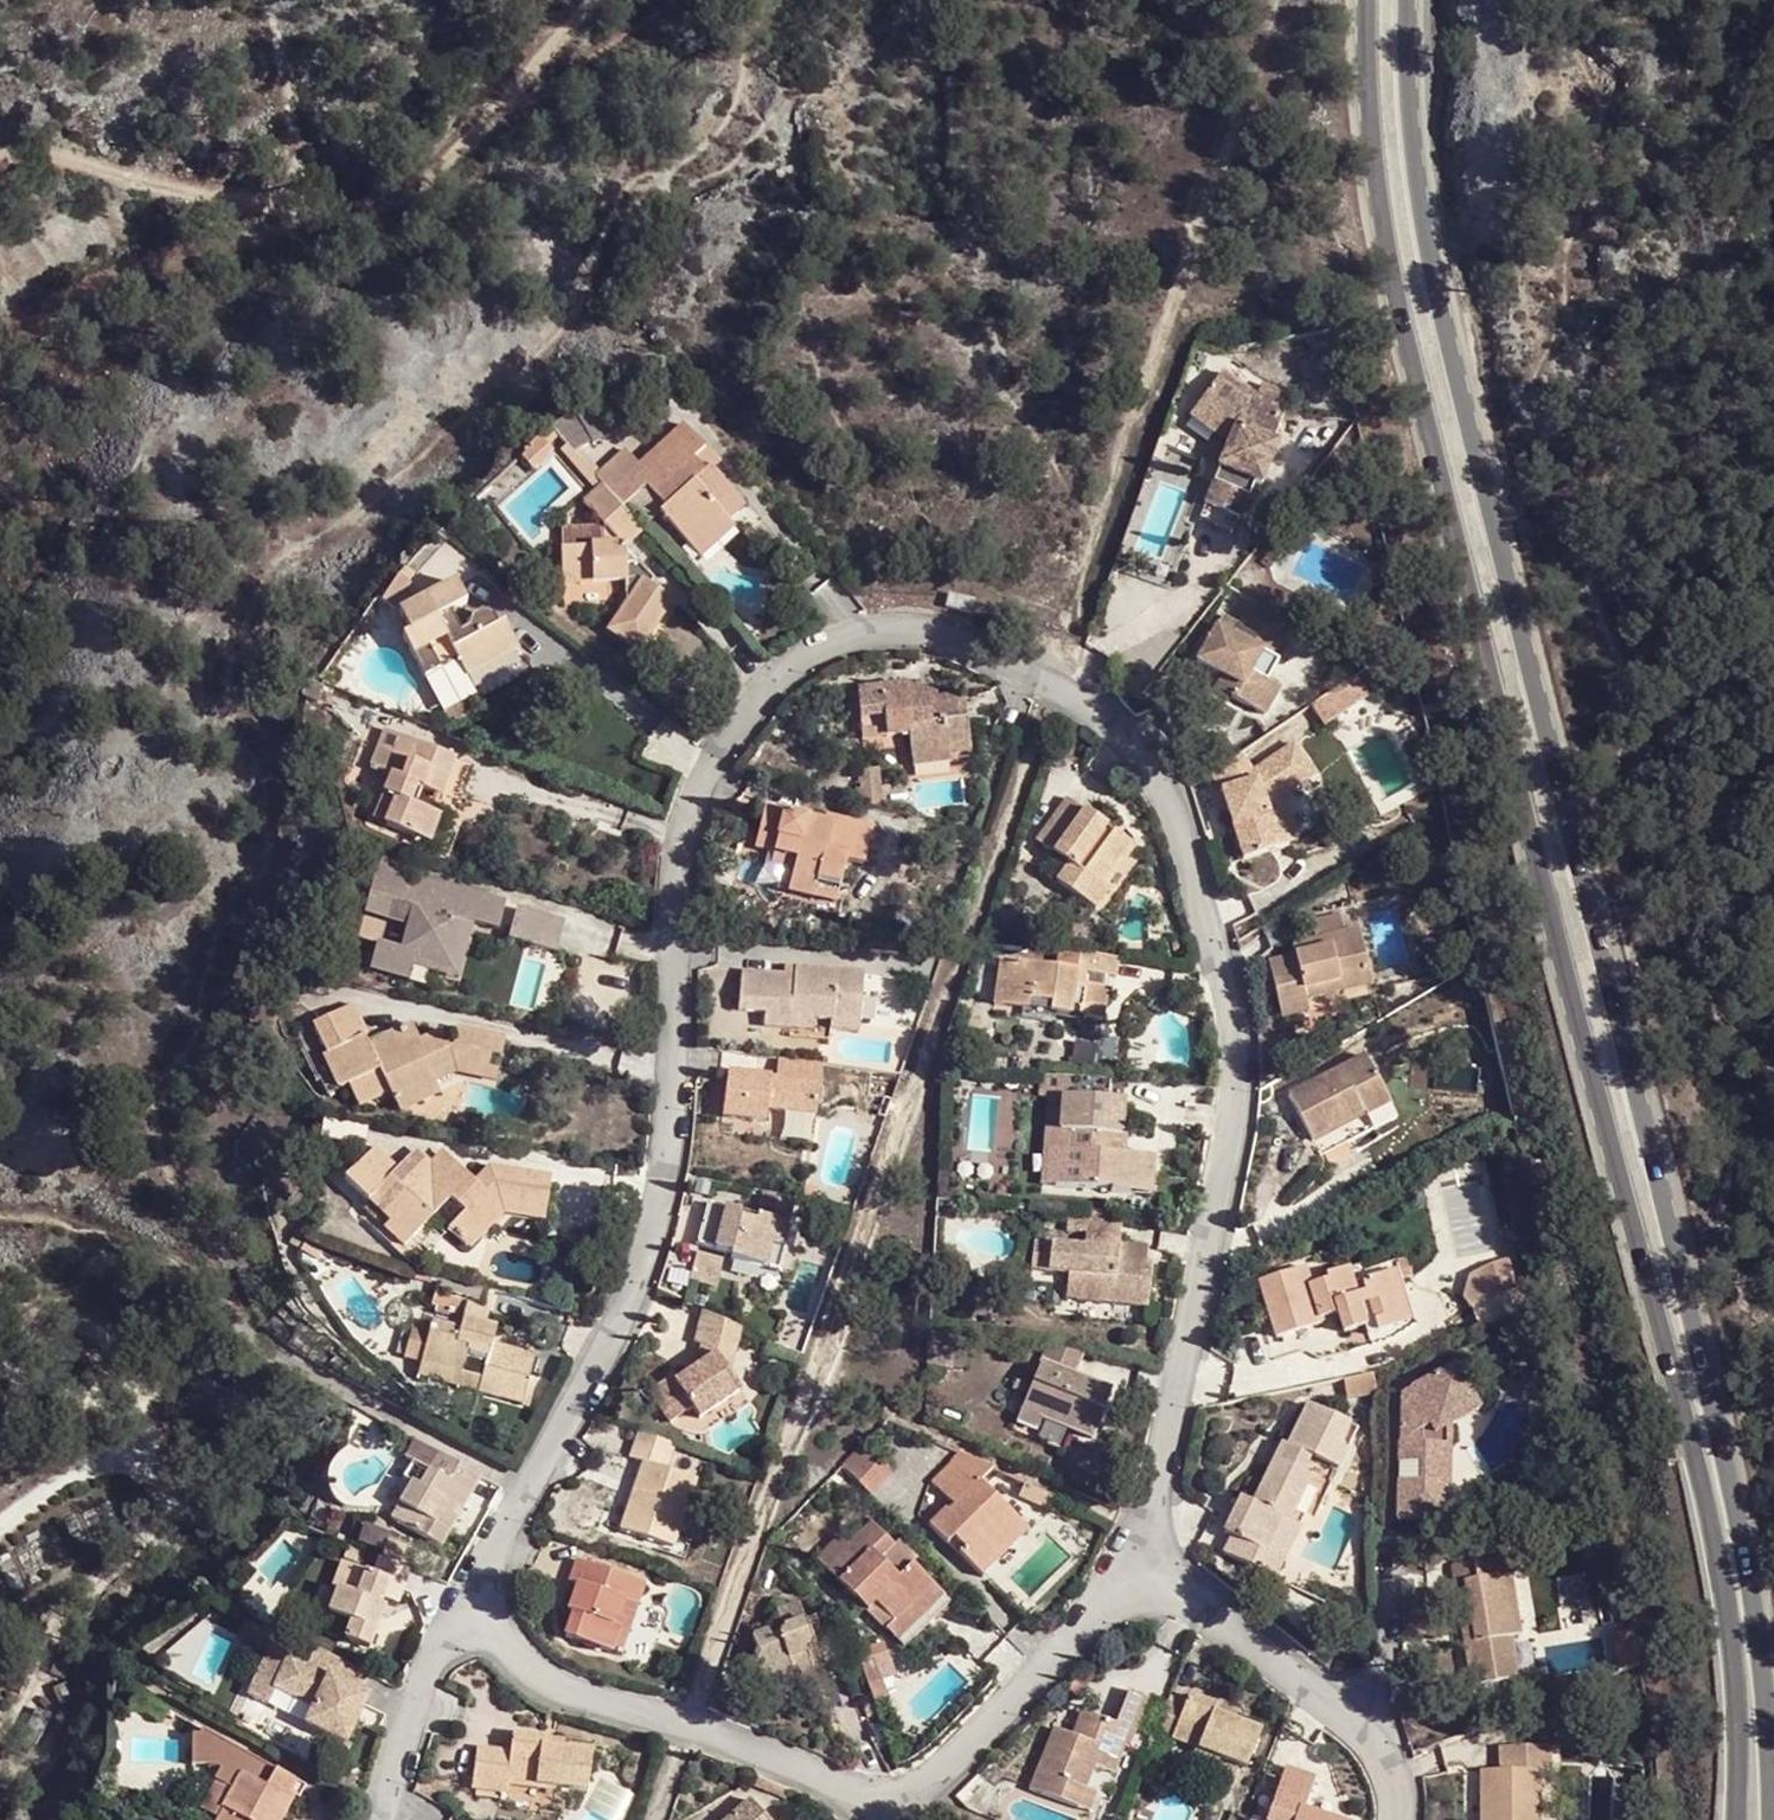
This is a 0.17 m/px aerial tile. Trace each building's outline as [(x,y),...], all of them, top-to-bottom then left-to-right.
[(1271,443),(1285,411),(1253,397),(1222,375),(1201,405),(1234,427),(1216,469),(1219,470),(1204,505),(1238,520),(1254,485),(1259,486),(1278,446),(1271,443)] [(623,426),(605,399),(575,416),(592,445),(623,426)] [(558,427),(551,432),(567,449),(594,478),(599,473),(558,427)] [(599,473),(594,478),(601,487),(620,507),(642,490),(647,486),(667,509),(662,514),(660,516),(690,547),(723,518),(729,523),(743,508),(710,471),(709,470),(705,473),(694,460),(704,450),(683,427),(637,465),(624,452),(599,473)] [(706,448),(704,450),(694,460),(705,473),(709,470),(710,471),(720,462),(706,448)] [(594,478),(567,449),(560,455),(595,493),(601,487),(594,478)] [(642,490),(662,514),(667,509),(647,486),(642,490)] [(620,507),(601,487),(595,493),(583,504),(600,524),(620,507)] [(642,532),(620,507),(600,524),(622,547),(625,547),(642,532)] [(735,529),(729,523),(723,518),(690,547),(702,560),(735,529)] [(628,601),(642,581),(648,574),(639,565),(626,565),(625,547),(622,547),(591,549),(591,552),(560,553),(561,587),(627,585),(628,601)] [(648,574),(642,581),(649,587),(655,579),(648,574)] [(401,580),(382,603),(393,611),(411,588),(401,580)] [(649,587),(642,581),(628,601),(606,633),(637,654),(673,603),(649,587)] [(456,661),(463,673),(466,680),(519,651),(504,624),(497,628),(453,651),(447,640),(438,621),(450,614),(465,605),(454,585),(399,616),(410,637),(404,640),(425,681),(441,672),(439,671),(456,661)] [(947,606),(971,613),(974,602),(950,595),(947,606)] [(1263,653),(1282,618),(1252,601),(1237,625),(1223,618),(1197,664),(1221,678),(1239,688),(1233,700),(1266,717),(1281,690),(1267,682),(1277,662),(1272,658),(1263,653)] [(460,633),(450,614),(438,621),(447,640),(460,633)] [(460,633),(447,640),(453,651),(497,628),(493,617),(484,615),(472,619),(470,628),(460,633)] [(1291,624),(1282,618),(1263,653),(1272,658),(1291,624)] [(445,682),(463,673),(456,661),(439,671),(441,672),(445,682)] [(1215,690),(1233,700),(1239,688),(1221,678),(1215,690)] [(859,691),(863,728),(885,727),(886,737),(910,736),(913,756),(952,752),(952,758),(971,755),(967,720),(960,721),(957,699),(957,696),(937,698),(922,699),(921,689),(921,688),(908,688),(908,686),(859,691)] [(936,688),(921,689),(922,699),(937,698),(936,688)] [(965,698),(957,699),(960,721),(967,720),(965,698)] [(450,728),(472,717),(463,703),(443,715),(450,728)] [(885,727),(863,728),(865,739),(886,737),(885,727)] [(419,790),(434,795),(442,799),(456,760),(385,733),(370,769),(390,777),(380,802),(392,807),(384,828),(430,846),(441,817),(435,815),(427,812),(413,806),(419,790)] [(1242,860),(1289,846),(1286,836),(1283,826),(1283,823),(1282,821),(1280,820),(1278,818),(1277,817),(1275,816),(1273,816),(1271,816),(1264,795),(1309,765),(1294,745),(1254,772),(1221,789),(1242,860)] [(953,763),(952,758),(952,752),(913,756),(914,767),(953,763)] [(1254,772),(1242,753),(1211,774),(1221,789),(1254,772)] [(1315,775),(1309,765),(1264,795),(1271,816),(1273,816),(1289,811),(1285,797),(1315,775)] [(873,807),(884,810),(881,770),(869,771),(873,807)] [(863,804),(873,807),(869,771),(859,772),(863,804)] [(427,812),(434,795),(419,790),(413,806),(427,812)] [(1103,885),(1131,843),(1069,799),(1039,842),(1070,863),(1083,872),(1070,890),(1098,910),(1111,890),(1108,889),(1103,885)] [(372,824),(384,828),(392,807),(380,802),(372,824)] [(808,828),(810,819),(766,808),(756,849),(775,854),(798,860),(795,872),(788,894),(814,902),(816,892),(838,898),(847,861),(863,865),(874,826),(829,815),(826,823),(824,832),(808,828)] [(1286,836),(1289,846),(1299,843),(1289,811),(1273,816),(1275,816),(1277,817),(1278,818),(1280,820),(1282,821),(1283,823),(1283,826),(1286,836)] [(826,823),(810,819),(808,828),(824,832),(826,823)] [(1137,847),(1131,843),(1103,885),(1108,889),(1137,847)] [(772,865),(795,872),(798,860),(775,854),(772,865)] [(380,861),(378,871),(402,878),(405,867),(380,861)] [(1057,881),(1070,890),(1083,872),(1070,863),(1057,881)] [(402,878),(378,871),(376,871),(365,914),(397,923),(401,905),(411,907),(407,925),(401,951),(377,945),(370,972),(408,982),(411,970),(414,959),(449,968),(461,921),(474,924),(498,931),(505,904),(443,888),(441,897),(431,895),(434,886),(402,878)] [(443,888),(434,886),(431,895),(441,897),(443,888)] [(835,907),(838,898),(816,892),(814,902),(835,907)] [(397,923),(407,925),(411,907),(401,905),(397,923)] [(566,922),(516,909),(509,942),(557,954),(566,922)] [(1312,919),(1316,939),(1344,933),(1341,913),(1312,919)] [(461,971),(474,924),(461,921),(449,968),(461,971)] [(1339,978),(1368,971),(1358,930),(1344,933),(1316,939),(1318,948),(1294,954),(1268,961),(1279,1008),(1306,1002),(1342,993),(1339,978)] [(1292,944),(1294,954),(1318,948),(1316,939),(1292,944)] [(1121,960),(1054,951),(1051,968),(1001,960),(994,1005),(1030,1011),(1031,1002),(1052,1005),(1051,1014),(1072,1017),(1073,1010),(1082,1011),(1107,1016),(1111,990),(1086,987),(1077,986),(1079,973),(1088,974),(1119,978),(1121,960)] [(461,971),(449,968),(414,959),(411,970),(458,982),(461,971)] [(785,965),(784,975),(795,975),(796,966),(785,965)] [(795,975),(784,975),(743,971),(739,1012),(766,1014),(764,1028),(790,1031),(791,1019),(815,1021),(832,1022),(861,1024),(866,973),(796,966),(795,975)] [(1371,986),(1368,971),(1339,978),(1342,993),(1371,986)] [(1086,987),(1088,974),(1079,973),(1077,986),(1086,987)] [(1309,1015),(1306,1002),(1279,1008),(1281,1021),(1309,1015)] [(313,1028),(326,1055),(366,1039),(351,1011),(313,1028)] [(1106,1023),(1107,1016),(1082,1011),(1080,1019),(1106,1023)] [(814,1033),(815,1021),(791,1019),(790,1031),(814,1033)] [(859,1036),(861,1024),(832,1022),(830,1033),(859,1036)] [(415,1093),(421,1106),(442,1096),(438,1086),(433,1078),(457,1067),(495,1075),(496,1071),(487,1069),(490,1056),(501,1058),(505,1041),(450,1028),(420,1043),(412,1024),(394,1032),(397,1038),(385,1043),(383,1037),(368,1044),(366,1039),(326,1055),(323,1057),(338,1092),(349,1088),(360,1111),(393,1096),(395,1102),(415,1093)] [(394,1032),(383,1037),(385,1043),(397,1038),(394,1032)] [(1366,1117),(1390,1105),(1364,1056),(1289,1095),(1318,1158),(1349,1142),(1340,1124),(1363,1111),(1366,1117)] [(816,1115),(823,1065),(779,1059),(776,1077),(731,1071),(725,1119),(766,1124),(768,1109),(816,1115)] [(457,1078),(457,1067),(433,1078),(438,1086),(457,1078)] [(493,1085),(495,1075),(457,1067),(457,1078),(493,1085)] [(1113,1079),(1042,1074),(1041,1087),(1050,1087),(1047,1131),(1060,1132),(1075,1133),(1074,1152),(1069,1152),(1066,1188),(1111,1191),(1111,1193),(1134,1194),(1135,1176),(1154,1178),(1156,1158),(1128,1156),(1118,1156),(1119,1137),(1123,1138),(1126,1101),(1111,1100),(1113,1079)] [(401,1116),(421,1106),(415,1093),(395,1102),(401,1116)] [(1397,1118),(1390,1105),(1366,1117),(1373,1130),(1397,1118)] [(1373,1130),(1366,1117),(1363,1111),(1340,1124),(1349,1142),(1373,1130)] [(1058,1151),(1069,1152),(1074,1152),(1075,1133),(1060,1132),(1058,1151)] [(1130,1138),(1123,1138),(1119,1137),(1118,1156),(1128,1156),(1130,1138)] [(499,1202),(546,1210),(551,1181),(489,1170),(477,1183),(445,1154),(432,1168),(415,1153),(399,1169),(376,1148),(345,1180),(369,1203),(392,1223),(386,1230),(384,1232),(403,1249),(405,1246),(449,1200),(465,1214),(448,1232),(470,1252),(486,1235),(477,1224),(499,1202)] [(1046,1186),(1066,1188),(1069,1152),(1058,1151),(1049,1151),(1046,1186)] [(693,1187),(696,1177),(686,1175),(685,1185),(693,1187)] [(1153,1196),(1154,1178),(1135,1176),(1134,1194),(1153,1196)] [(420,1262),(448,1232),(465,1214),(449,1200),(405,1246),(420,1262)] [(503,1217),(499,1202),(477,1224),(486,1235),(503,1217)] [(544,1225),(546,1210),(499,1202),(503,1217),(544,1225)] [(363,1209),(386,1230),(392,1223),(369,1203),(363,1209)] [(773,1245),(781,1247),(787,1225),(758,1217),(756,1222),(739,1217),(740,1213),(710,1206),(700,1245),(714,1249),(714,1250),(732,1255),(731,1260),(766,1268),(773,1245)] [(1123,1221),(1071,1215),(1067,1245),(1036,1242),(1033,1270),(1071,1275),(1087,1277),(1083,1302),(1148,1310),(1153,1264),(1147,1263),(1133,1262),(1135,1244),(1120,1242),(1123,1221)] [(1149,1245),(1135,1244),(1133,1262),(1147,1263),(1149,1245)] [(712,1280),(717,1258),(698,1253),(692,1275),(712,1280)] [(1302,1261),(1257,1276),(1276,1336),(1321,1320),(1319,1315),(1337,1310),(1344,1329),(1363,1322),(1366,1330),(1399,1318),(1381,1268),(1352,1278),(1347,1261),(1323,1271),(1325,1275),(1310,1280),(1302,1261)] [(1458,1273),(1472,1327),(1535,1311),(1528,1285),(1514,1288),(1507,1261),(1458,1273)] [(1390,1265),(1381,1268),(1399,1318),(1408,1316),(1390,1265)] [(417,1280),(438,1286),(440,1279),(420,1272),(417,1280)] [(1068,1301),(1083,1302),(1087,1277),(1071,1275),(1068,1301)] [(435,1323),(423,1363),(482,1381),(479,1394),(499,1400),(502,1392),(524,1398),(536,1356),(492,1344),(482,1342),(486,1325),(495,1293),(440,1279),(438,1286),(432,1306),(465,1315),(462,1330),(435,1323)] [(736,1350),(741,1328),(702,1309),(697,1343),(702,1344),(697,1367),(675,1380),(673,1378),(649,1394),(668,1425),(694,1410),(699,1419),(741,1392),(732,1375),(718,1354),(720,1345),(736,1350)] [(496,1328),(486,1325),(482,1342),(492,1344),(496,1328)] [(737,1350),(736,1350),(720,1345),(718,1354),(732,1375),(737,1350)] [(1085,1355),(1048,1347),(1023,1405),(1044,1415),(1042,1418),(1073,1432),(1092,1440),(1113,1392),(1090,1381),(1087,1386),(1079,1383),(1081,1377),(1077,1375),(1085,1355)] [(482,1381),(423,1363),(420,1376),(479,1394),(482,1381)] [(1474,1399),(1456,1365),(1402,1394),(1400,1462),(1422,1462),(1421,1481),(1400,1481),(1400,1520),(1438,1520),(1439,1444),(1451,1445),(1451,1425),(1457,1422),(1452,1411),(1474,1399)] [(1378,1394),(1377,1373),(1343,1380),(1346,1400),(1378,1394)] [(1090,1381),(1081,1377),(1079,1383),(1087,1386),(1090,1381)] [(521,1406),(524,1398),(502,1392),(499,1400),(521,1406)] [(1480,1409),(1474,1399),(1452,1411),(1457,1422),(1480,1409)] [(1037,1430),(1042,1418),(1044,1415),(1023,1405),(1020,1404),(1013,1420),(1037,1430)] [(1339,1446),(1349,1426),(1308,1406),(1287,1447),(1280,1444),(1251,1504),(1239,1499),(1222,1534),(1230,1537),(1222,1554),(1258,1573),(1284,1521),(1288,1523),(1311,1476),(1305,1473),(1311,1459),(1318,1462),(1338,1472),(1348,1452),(1347,1451),(1339,1446)] [(1356,1429),(1349,1426),(1339,1446),(1347,1451),(1356,1429)] [(667,1470),(675,1444),(636,1432),(628,1458),(644,1463),(623,1531),(674,1547),(695,1479),(667,1470)] [(1451,1445),(1439,1444),(1438,1520),(1450,1520),(1451,1445)] [(894,1473),(866,1445),(844,1467),(872,1496),(894,1473)] [(481,1477),(439,1452),(429,1470),(420,1487),(412,1483),(393,1520),(444,1546),(481,1477)] [(982,1482),(995,1469),(963,1454),(934,1484),(954,1504),(949,1509),(948,1508),(930,1524),(978,1572),(1026,1525),(982,1482)] [(1311,1476),(1318,1462),(1311,1459),(1305,1473),(1311,1476)] [(406,1479),(412,1483),(420,1487),(429,1470),(414,1462),(406,1479)] [(1422,1462),(1400,1462),(1400,1481),(1421,1481),(1422,1462)] [(1051,1511),(1056,1498),(1028,1485),(1021,1497),(1051,1511)] [(1300,1528),(1288,1523),(1284,1521),(1258,1573),(1274,1579),(1300,1528)] [(893,1622),(886,1629),(897,1640),(943,1595),(913,1565),(899,1578),(882,1561),(896,1548),(873,1524),(849,1546),(826,1568),(871,1612),(878,1607),(893,1622)] [(1029,1530),(1026,1525),(978,1572),(982,1577),(1029,1530)] [(384,1528),(378,1544),(431,1565),(437,1548),(384,1528)] [(913,1565),(896,1548),(882,1561),(899,1578),(913,1565)] [(413,1570),(379,1557),(373,1575),(343,1563),(335,1587),(338,1589),(330,1613),(351,1622),(344,1640),(372,1650),(389,1606),(384,1604),(385,1600),(400,1605),(413,1570)] [(1474,1642),(1464,1644),(1470,1686),(1516,1678),(1509,1636),(1521,1634),(1510,1573),(1499,1574),(1496,1557),(1451,1565),(1454,1584),(1464,1582),(1471,1618),(1474,1642)] [(621,1603),(637,1607),(646,1583),(577,1560),(571,1582),(578,1584),(569,1613),(573,1614),(566,1638),(612,1652),(620,1630),(614,1628),(621,1603)] [(640,1608),(637,1607),(621,1603),(614,1628),(620,1630),(631,1633),(640,1608)] [(871,1612),(886,1629),(893,1622),(878,1607),(871,1612)] [(1460,1620),(1464,1644),(1474,1642),(1471,1618),(1460,1620)] [(821,1664),(822,1669),(838,1663),(829,1638),(813,1642),(809,1628),(780,1637),(776,1628),(754,1636),(759,1651),(753,1659),(744,1664),(759,1699),(778,1693),(800,1685),(801,1690),(818,1684),(814,1672),(813,1667),(821,1664)] [(631,1633),(620,1630),(612,1652),(623,1656),(631,1633)] [(1617,1675),(1639,1666),(1631,1633),(1611,1637),(1617,1675)] [(878,1638),(858,1658),(860,1665),(874,1660),(887,1646),(878,1638)] [(370,1675),(316,1649),(308,1665),(289,1656),(274,1687),(315,1707),(306,1727),(348,1744),(371,1695),(363,1690),(370,1675)] [(874,1660),(860,1665),(869,1686),(882,1682),(874,1660)] [(814,1672),(822,1669),(821,1664),(813,1667),(814,1672)] [(1072,1694),(1092,1676),(1087,1670),(1067,1687),(1072,1694)] [(681,1698),(685,1686),(672,1682),(668,1693),(681,1698)] [(1077,1809),(1086,1789),(1094,1771),(1096,1766),(1114,1774),(1124,1749),(1128,1750),(1149,1697),(1130,1690),(1115,1724),(1103,1720),(1099,1730),(1076,1721),(1070,1735),(1054,1729),(1029,1789),(1077,1809)] [(781,1703),(778,1693),(759,1699),(762,1710),(781,1703)] [(1168,1697),(1154,1732),(1194,1749),(1219,1758),(1246,1769),(1261,1732),(1235,1721),(1214,1712),(1216,1705),(1189,1693),(1185,1704),(1168,1697)] [(146,1716),(152,1704),(146,1701),(133,1701),(132,1715),(146,1716)] [(879,1713),(875,1701),(863,1705),(867,1718),(879,1713)] [(168,1712),(152,1704),(146,1716),(161,1724),(168,1712)] [(1238,1714),(1216,1705),(1214,1712),(1235,1721),(1238,1714)] [(1080,1711),(1076,1721),(1099,1730),(1103,1720),(1080,1711)] [(295,1780),(203,1732),(199,1737),(192,1737),(192,1767),(216,1768),(219,1771),(215,1781),(233,1791),(218,1819),(285,1819),(294,1804),(291,1802),(296,1793),(295,1780)] [(507,1783),(560,1789),(588,1793),(594,1752),(566,1749),(542,1745),(544,1737),(514,1732),(511,1751),(479,1748),(473,1791),(506,1794),(507,1783)] [(567,1740),(544,1737),(542,1745),(566,1749),(567,1740)] [(1481,1769),(1481,1804),(1481,1819),(1538,1819),(1538,1770),(1551,1770),(1550,1746),(1498,1747),(1498,1768),(1481,1769)] [(1213,1772),(1219,1758),(1194,1749),(1189,1762),(1213,1772)] [(1304,1808),(1316,1779),(1288,1767),(1266,1819),(1333,1819),(1304,1808)] [(1481,1804),(1481,1769),(1463,1769),(1462,1805),(1481,1804)] [(307,1787),(295,1780),(296,1793),(291,1802),(294,1804),(297,1805),(307,1787)] [(558,1802),(560,1789),(507,1783),(506,1794),(558,1802)] [(787,1800),(791,1791),(771,1783),(767,1793),(787,1800)] [(1097,1794),(1086,1789),(1077,1809),(1089,1814),(1097,1794)] [(751,1800),(728,1819),(769,1819),(751,1800)]
